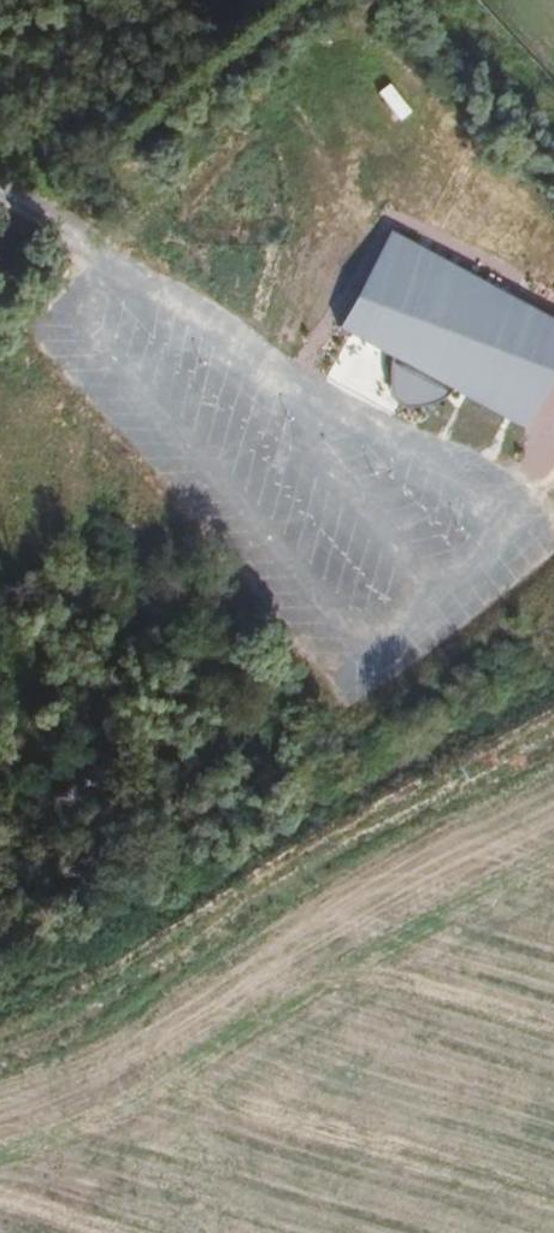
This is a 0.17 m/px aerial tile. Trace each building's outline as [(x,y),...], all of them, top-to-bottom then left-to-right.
[(531,423),(553,376),(553,311),(388,231),(339,331),(531,423)]
